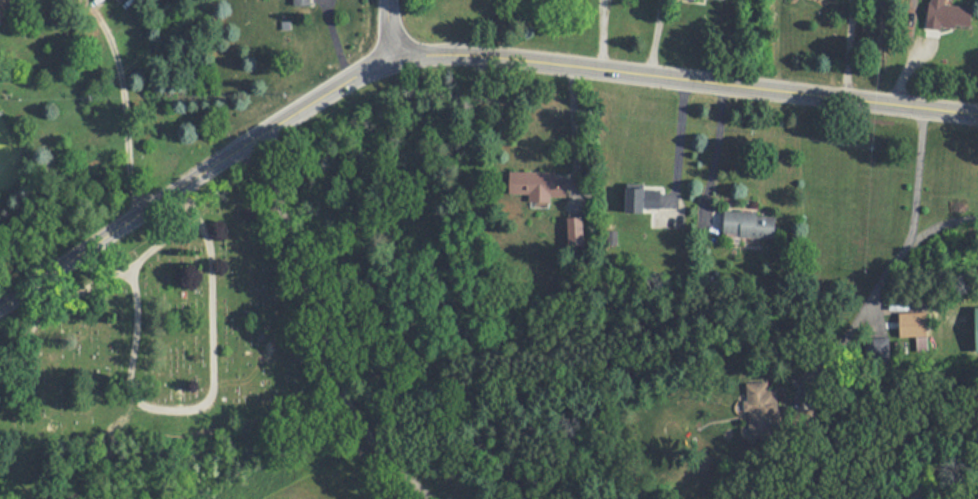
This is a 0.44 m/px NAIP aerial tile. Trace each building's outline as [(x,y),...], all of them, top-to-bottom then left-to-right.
[(18,0),(0,0),(0,18),(18,0)] [(946,0),(930,0),(927,24),(970,29),(973,7),(945,4),(946,0)] [(529,207),(549,207),(550,196),(566,197),(566,172),(508,171),(507,193),(530,194),(529,207)] [(627,212),(646,213),(646,208),(661,209),(661,187),(628,186),(627,212)] [(775,237),(775,213),(725,211),(724,235),(775,237)] [(898,313),(898,339),(912,339),(912,351),(928,351),(928,313),(898,313)] [(775,382),(745,383),(746,435),(776,434),(775,382)]
